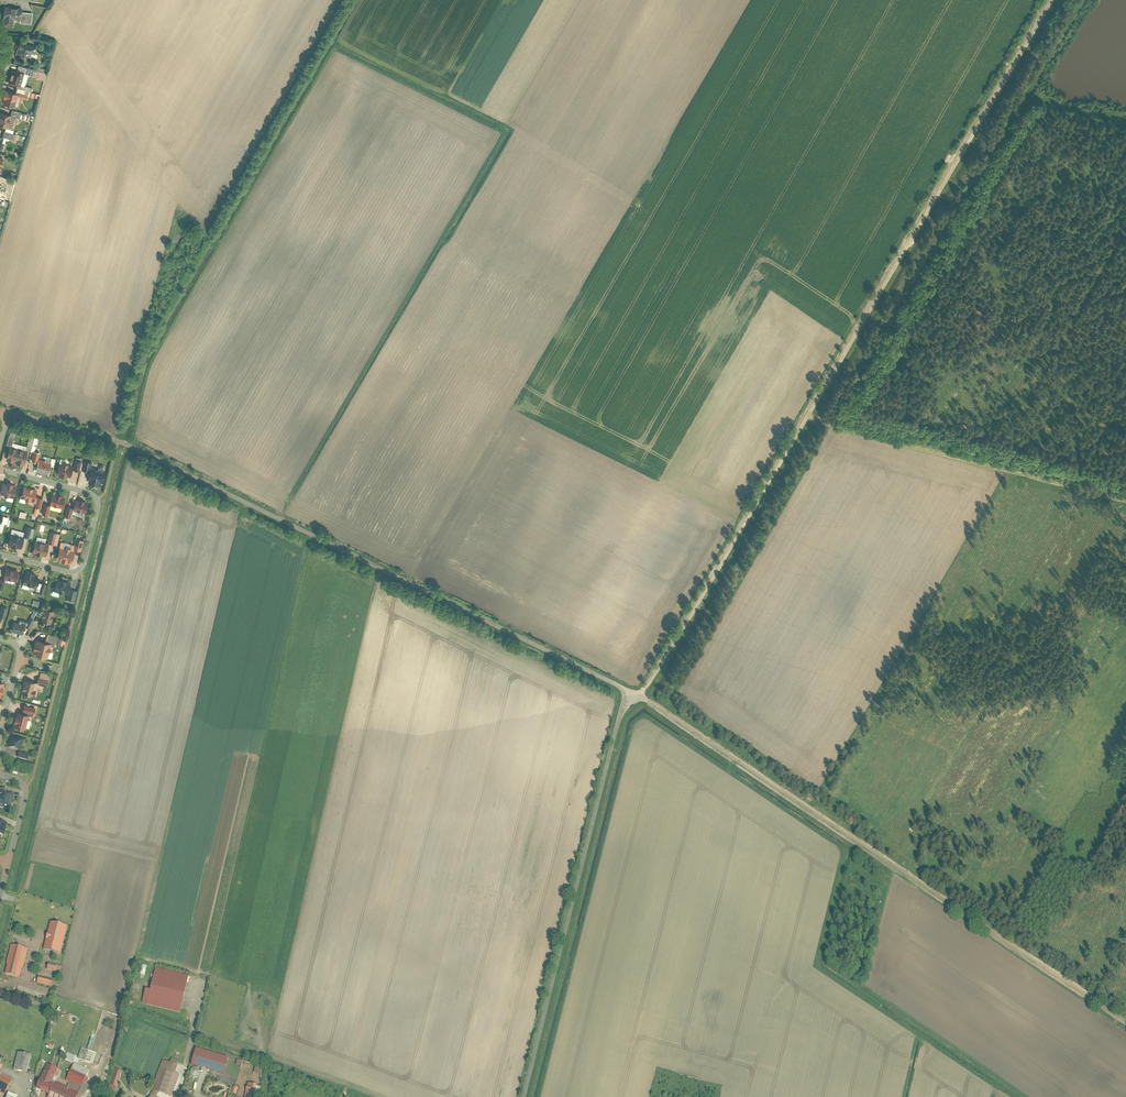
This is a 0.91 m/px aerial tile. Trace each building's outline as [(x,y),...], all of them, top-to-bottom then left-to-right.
[(17,21),(31,22),(32,12),(21,11),(21,7),(5,5),(3,25),(14,26),(14,22),(17,21)] [(21,41),(21,43),(19,42),(18,46),(17,46),(16,52),(21,53),(21,54),(29,56),(30,51),(35,52),(37,45),(21,41)] [(20,84),(24,71),(33,74),(35,68),(18,64),(17,69),(12,67),(8,81),(20,84)] [(33,74),(37,75),(37,77),(43,79),(45,71),(35,68),(33,74)] [(18,106),(21,96),(26,97),(28,90),(16,86),(15,91),(5,88),(3,97),(4,97),(3,102),(18,106)] [(21,111),(12,108),(11,114),(19,117),(21,111)] [(7,126),(10,113),(0,110),(0,124),(7,126)] [(4,136),(12,138),(14,132),(5,130),(4,134),(0,133),(0,147),(1,147),(4,136)] [(9,443),(5,458),(24,463),(28,448),(9,443)] [(39,456),(36,468),(48,472),(51,459),(39,456)] [(60,459),(56,473),(70,476),(73,462),(60,459)] [(93,463),(88,481),(101,484),(106,467),(93,463)] [(4,479),(0,492),(13,496),(17,482),(4,479)] [(24,482),(20,495),(33,499),(37,486),(24,482)] [(54,489),(50,503),(62,506),(66,492),(54,489)] [(77,496),(73,508),(85,512),(88,500),(77,496)] [(31,537),(34,527),(27,525),(24,535),(31,537)] [(11,528),(7,543),(20,546),(24,531),(11,528)] [(52,531),(49,542),(56,544),(59,533),(52,531)] [(36,536),(32,551),(45,554),(49,539),(36,536)] [(62,540),(57,557),(71,560),(76,544),(62,540)] [(6,566),(3,576),(15,580),(18,569),(6,566)] [(25,570),(22,581),(35,585),(38,574),(25,570)] [(57,580),(55,589),(67,593),(70,583),(57,580)] [(46,605),(42,619),(51,621),(55,608),(46,605)] [(13,621),(11,630),(22,633),(24,624),(13,621)] [(54,641),(56,635),(47,632),(45,638),(54,641)] [(65,644),(66,638),(56,636),(54,645),(61,647),(62,643),(65,644)] [(37,637),(33,652),(47,656),(51,641),(37,637)] [(25,678),(21,691),(34,695),(38,681),(25,678)] [(21,708),(35,712),(36,708),(22,703),(21,708)] [(14,725),(26,728),(31,715),(19,711),(14,725)] [(7,748),(21,753),(26,737),(12,733),(7,748)] [(11,808),(15,795),(1,790),(0,792),(0,805),(11,808)] [(5,836),(9,824),(0,821),(0,835),(5,836)] [(43,950),(61,954),(68,925),(50,921),(43,950)] [(27,950),(10,945),(5,964),(7,964),(4,973),(19,978),(27,950)] [(55,973),(55,971),(61,972),(62,967),(48,963),(46,970),(55,973)] [(149,1003),(181,1012),(190,980),(158,971),(149,1003)] [(50,977),(35,973),(33,980),(48,984),(50,977)] [(91,1063),(94,1053),(81,1048),(77,1059),(91,1063)] [(191,1064),(224,1073),(229,1056),(196,1048),(191,1064)] [(26,1073),(31,1056),(17,1052),(13,1070),(26,1073)] [(164,1060),(152,1088),(171,1096),(183,1068),(164,1060)] [(47,1064),(36,1088),(48,1094),(59,1069),(47,1064)] [(197,1066),(189,1071),(193,1078),(201,1074),(197,1066)] [(108,1089),(115,1091),(121,1071),(114,1069),(108,1089)] [(86,1076),(71,1071),(67,1081),(81,1087),(86,1076)] [(4,1095),(13,1079),(0,1072),(0,1092),(4,1095)] [(55,1082),(48,1096),(77,1096),(79,1093),(55,1082)] [(245,1096),(255,1096),(258,1084),(248,1082),(245,1096)]
